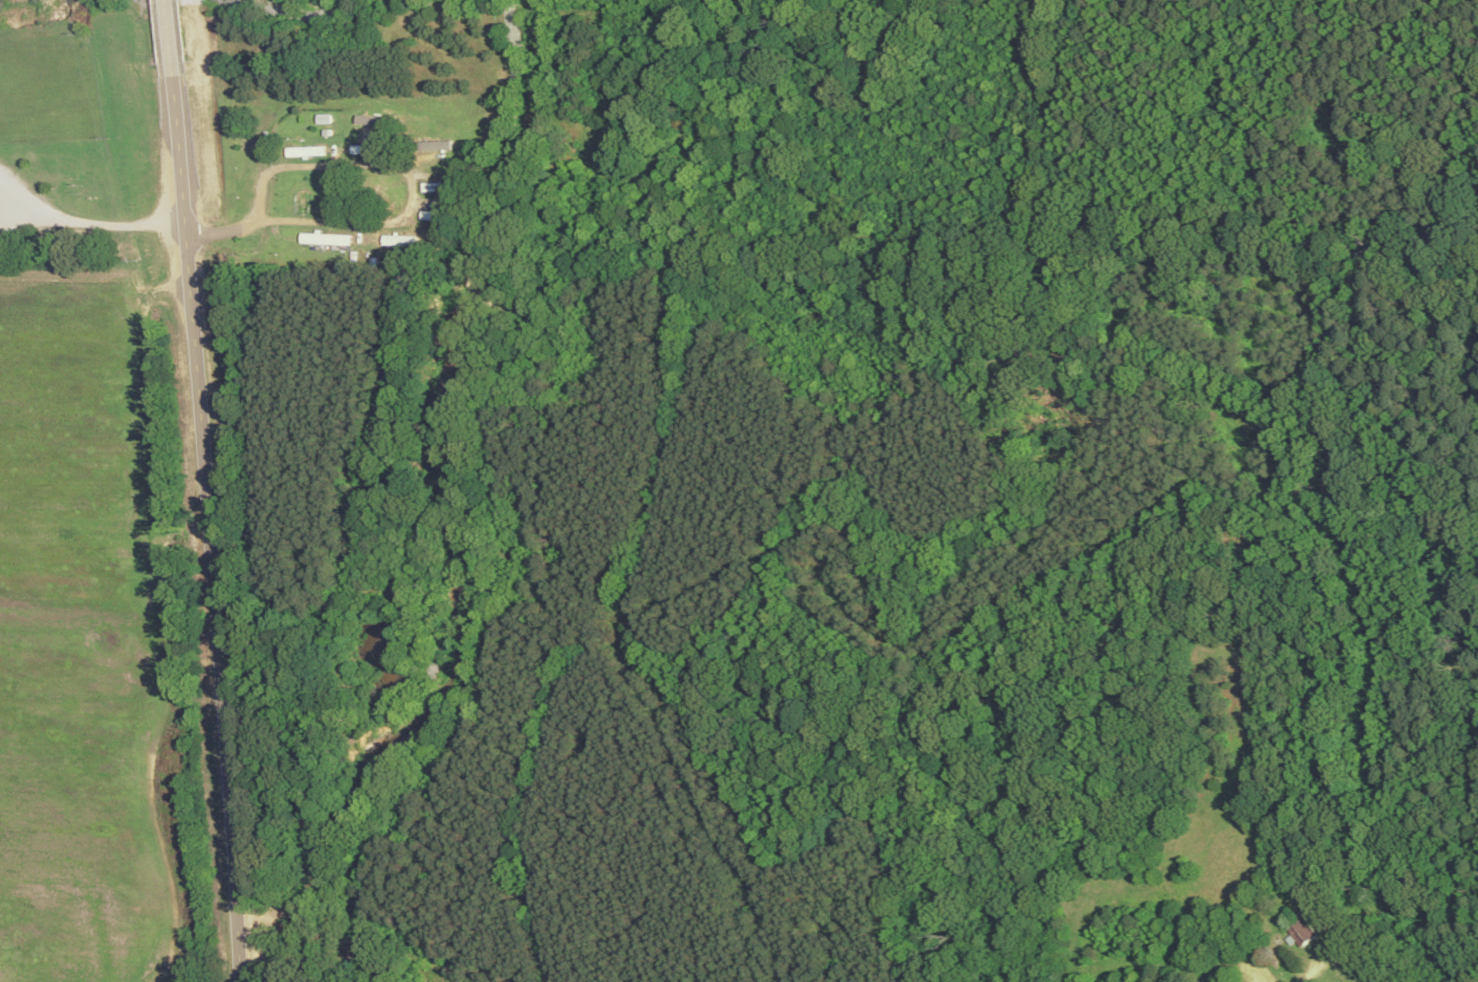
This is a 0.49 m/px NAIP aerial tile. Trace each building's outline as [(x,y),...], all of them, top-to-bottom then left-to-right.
[(389,152),(389,143),(353,143),(353,152),(389,152)] [(327,147),(290,147),(290,155),(327,155),(327,147)] [(460,182),(425,182),(425,191),(460,191),(460,182)] [(458,211),(424,211),(424,219),(458,219),(458,211)] [(1289,926),(1304,945),(1320,933),(1306,914),(1289,926)]
